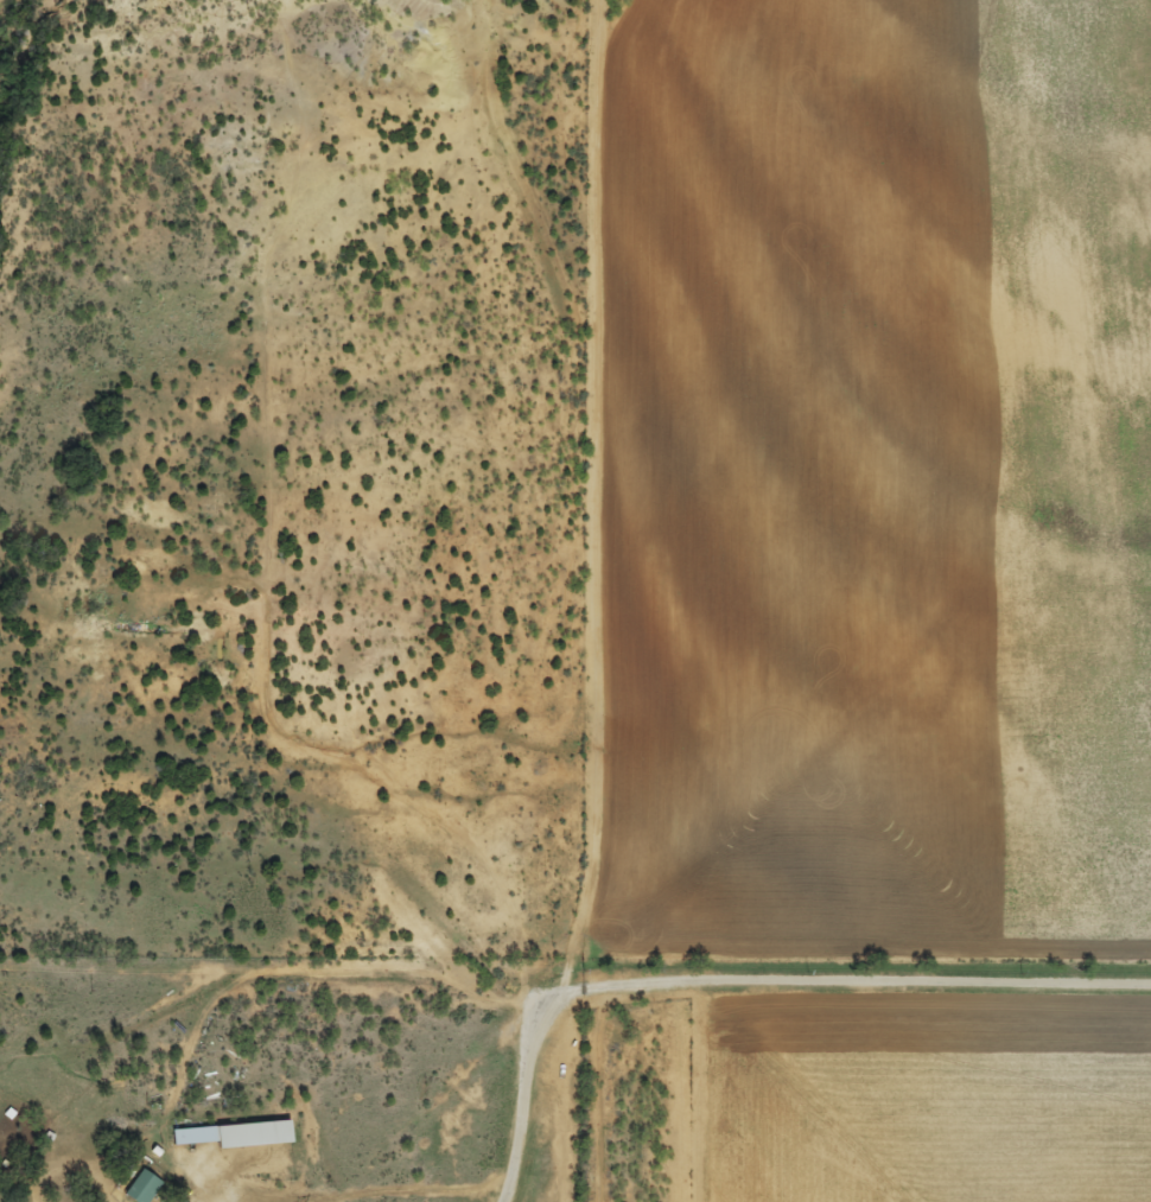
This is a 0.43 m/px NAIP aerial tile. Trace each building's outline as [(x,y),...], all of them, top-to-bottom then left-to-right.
[(212,1149),(288,1144),(287,1122),(168,1129),(169,1146),(212,1143),(212,1149)] [(159,1181),(137,1169),(122,1197),(132,1201),(148,1201),(159,1181)]
